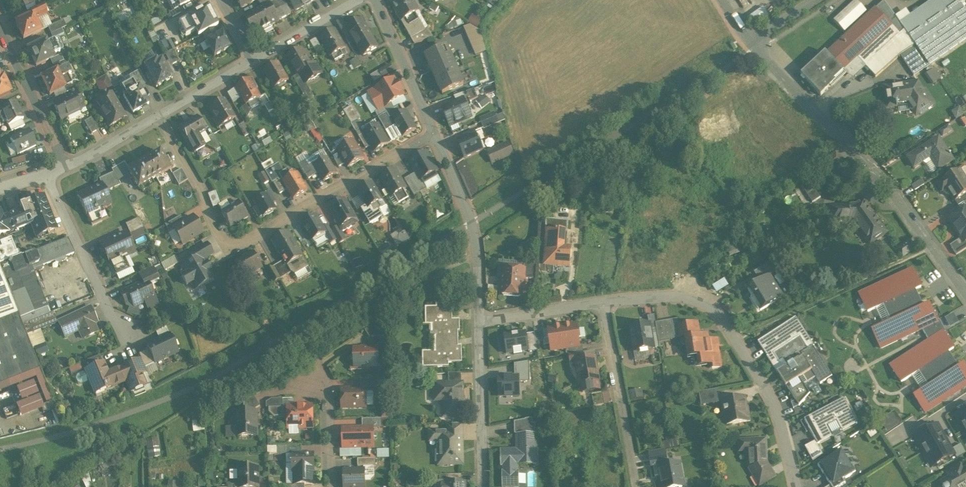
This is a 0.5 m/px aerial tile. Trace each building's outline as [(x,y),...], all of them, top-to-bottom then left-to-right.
[(178,8),(180,6),(177,0),(166,0),(172,11),(178,8)] [(241,8),(257,0),(237,0),(241,8)] [(284,0),(264,0),(260,2),(262,8),(270,4),(279,21),(291,14),(284,0)] [(296,11),(315,0),(289,0),(296,11)] [(411,0),(394,0),(392,2),(398,13),(397,13),(411,38),(425,30),(425,29),(416,13),(418,12),(411,0)] [(834,20),(846,32),(867,11),(857,0),(854,0),(834,20)] [(900,23),(915,45),(929,65),(965,39),(965,12),(958,0),(933,0),(900,23)] [(884,1),(813,67),(811,66),(802,74),(801,73),(801,74),(821,96),(821,95),(830,87),(828,85),(857,58),(876,78),(901,57),(915,45),(900,23),(884,1)] [(34,2),(25,7),(27,11),(30,10),(37,7),(34,2)] [(262,8),(246,17),(255,34),(279,21),(270,4),(262,8)] [(32,15),(15,23),(23,39),(40,31),(35,20),(46,14),(42,5),(37,7),(30,10),(32,15)] [(208,6),(188,17),(178,23),(182,30),(184,29),(187,34),(185,35),(185,36),(195,31),(201,28),(204,32),(197,35),(198,36),(202,34),(213,28),(218,25),(214,19),(215,19),(212,12),(211,13),(208,6)] [(172,11),(169,13),(171,17),(180,12),(178,8),(172,11)] [(51,25),(46,14),(35,20),(40,31),(48,27),(51,25)] [(373,38),(362,19),(347,27),(347,28),(352,36),(363,56),(378,47),(373,38)] [(51,25),(48,27),(51,34),(61,29),(66,26),(63,20),(51,25)] [(164,21),(151,27),(158,42),(171,35),(164,21)] [(481,31),(470,24),(464,27),(473,49),(485,45),(481,31)] [(347,27),(341,30),(347,39),(352,36),(347,28),(347,27)] [(425,30),(411,38),(414,44),(433,37),(427,27),(425,29),(425,30)] [(222,33),(217,36),(213,28),(202,34),(206,41),(214,56),(230,48),(222,33)] [(61,29),(51,34),(53,38),(64,33),(61,29)] [(346,49),(335,30),(320,38),(331,57),(332,56),(335,61),(343,57),(340,52),(346,49)] [(312,41),(316,49),(320,46),(317,39),(312,41)] [(45,41),(28,50),(36,66),(50,59),(53,58),(52,55),(59,52),(54,40),(47,44),(45,41)] [(929,65),(915,45),(901,57),(904,60),(914,76),(929,65)] [(434,75),(454,66),(446,47),(447,47),(446,46),(426,55),(434,75)] [(179,61),(173,49),(165,53),(171,65),(179,61)] [(312,66),(302,49),(288,57),(298,75),(301,73),(306,81),(319,73),(319,72),(315,65),(312,66)] [(139,59),(144,66),(155,60),(151,52),(139,59)] [(61,54),(53,58),(50,59),(53,66),(64,61),(61,54)] [(157,62),(156,60),(155,60),(144,66),(148,73),(145,75),(149,82),(152,80),(156,88),(172,78),(161,60),(157,62)] [(289,81),(278,63),(264,71),(274,89),(289,81)] [(394,71),(390,65),(371,75),(375,82),(394,71)] [(57,70),(41,78),(49,95),(53,93),(65,88),(60,78),(71,73),(68,66),(57,71),(57,70)] [(454,66),(434,75),(442,94),(463,85),(463,84),(462,84),(454,66)] [(136,88),(138,87),(139,88),(146,83),(139,69),(128,76),(132,81),(136,88)] [(939,79),(932,70),(927,74),(934,84),(939,79)] [(0,78),(0,97),(11,92),(3,76),(0,78)] [(110,83),(114,89),(120,85),(117,79),(110,83)] [(261,97),(251,79),(236,87),(246,106),(249,104),(251,108),(259,104),(257,100),(261,97)] [(394,79),(369,93),(379,111),(392,103),(404,96),(401,91),(402,91),(402,90),(401,91),(397,85),(398,84),(398,83),(397,84),(394,79)] [(121,87),(125,95),(136,88),(132,81),(121,87)] [(314,96),(307,84),(300,88),(307,100),(314,96)] [(918,84),(904,86),(904,85),(886,88),(888,101),(896,100),(897,106),(909,104),(916,115),(932,104),(918,84)] [(125,95),(123,96),(133,113),(148,104),(139,88),(138,87),(136,88),(125,95)] [(65,88),(53,93),(56,97),(67,92),(65,88)] [(475,89),(465,93),(468,100),(478,96),(475,89)] [(77,93),(53,104),(61,120),(86,108),(77,93)] [(110,94),(107,96),(105,93),(99,97),(100,100),(96,102),(96,103),(99,101),(103,108),(100,109),(110,126),(125,117),(115,101),(114,101),(110,94)] [(375,113),(379,111),(369,93),(361,98),(371,115),(375,113)] [(478,96),(468,100),(470,105),(480,101),(478,96)] [(235,118),(223,99),(209,108),(215,118),(213,119),(218,127),(235,118)] [(463,100),(443,109),(450,125),(450,124),(451,125),(458,122),(458,121),(470,116),(463,100)] [(1,109),(0,109),(0,118),(1,118),(3,122),(6,120),(8,125),(21,119),(23,118),(16,102),(1,109)] [(392,103),(379,111),(375,113),(378,118),(386,114),(395,109),(392,103)] [(359,119),(351,106),(344,111),(351,124),(357,121),(359,119)] [(395,109),(386,114),(390,121),(393,119),(404,113),(400,106),(395,109)] [(416,129),(406,112),(404,113),(393,119),(396,125),(399,130),(398,130),(401,136),(402,135),(403,136),(416,129)] [(503,113),(496,116),(499,123),(505,120),(503,113)] [(386,114),(378,118),(386,131),(396,125),(393,119),(390,121),(386,114)] [(496,116),(481,122),(484,129),(499,123),(496,116)] [(98,129),(91,117),(84,121),(91,133),(98,129)] [(197,117),(179,127),(194,152),(205,146),(198,135),(206,131),(197,117)] [(21,119),(8,125),(11,131),(24,125),(21,119)] [(361,128),(364,133),(378,125),(375,120),(361,128)] [(361,128),(357,121),(351,124),(356,131),(361,128)] [(244,122),(238,126),(244,136),(250,133),(244,122)] [(364,133),(371,146),(374,152),(375,151),(376,152),(381,149),(381,147),(382,147),(382,146),(384,145),(385,145),(389,143),(378,125),(364,133)] [(948,126),(940,131),(943,136),(951,130),(948,126)] [(361,128),(356,131),(359,136),(364,133),(361,128)] [(475,131),(463,136),(464,140),(457,143),(464,158),(483,150),(477,137),(483,134),(481,129),(475,132),(475,131)] [(28,130),(10,139),(14,146),(11,147),(14,154),(17,152),(17,154),(36,145),(28,130)] [(364,133),(359,136),(366,149),(371,146),(364,133)] [(221,147),(213,134),(207,137),(215,151),(221,147)] [(270,137),(257,145),(260,150),(273,142),(270,137)] [(939,138),(908,158),(915,168),(923,163),(922,162),(930,157),(938,170),(953,161),(946,150),(947,150),(939,138)] [(364,159),(353,141),(345,145),(342,140),(334,144),(338,149),(345,163),(348,168),(364,159)] [(508,143),(488,152),(493,163),(513,154),(508,143)] [(345,163),(338,149),(331,154),(339,167),(345,163)] [(143,160),(154,178),(157,176),(170,169),(168,165),(171,163),(168,157),(164,159),(162,156),(159,151),(143,160)] [(437,171),(426,153),(411,162),(417,172),(421,180),(422,180),(424,178),(426,182),(435,177),(433,173),(437,171)] [(836,153),(822,164),(829,173),(843,162),(836,153)] [(27,155),(12,160),(14,166),(29,162),(27,155)] [(327,158),(314,166),(324,182),(337,174),(327,158)] [(154,178),(143,160),(128,168),(128,169),(130,173),(138,187),(140,186),(152,179),(154,178)] [(306,161),(300,165),(306,176),(313,172),(306,161)] [(124,162),(111,169),(113,172),(117,180),(130,173),(128,169),(128,168),(124,162)] [(279,164),(266,172),(272,183),(273,183),(281,178),(283,182),(292,176),(289,172),(288,169),(284,172),(279,164)] [(181,168),(172,174),(174,178),(178,185),(188,179),(181,168)] [(170,169),(157,176),(162,184),(174,178),(172,174),(170,169)] [(396,170),(381,179),(391,197),(395,195),(399,202),(407,198),(403,190),(406,188),(396,170)] [(959,171),(960,170),(937,184),(942,192),(947,189),(955,201),(956,201),(965,194),(965,179),(965,178),(964,179),(959,171)] [(113,172),(99,179),(101,184),(102,184),(105,191),(120,184),(117,180),(113,172)] [(265,172),(259,176),(264,184),(270,181),(265,172)] [(422,180),(421,180),(417,172),(410,176),(420,193),(427,189),(422,180)] [(308,191),(297,173),(292,176),(283,182),(287,189),(289,192),(291,196),(292,196),(293,200),(308,191)] [(420,193),(410,176),(404,179),(414,196),(420,193)] [(281,178),(273,183),(280,194),(287,189),(283,182),(281,178)] [(152,179),(140,186),(144,191),(155,185),(152,179)] [(922,180),(912,186),(915,191),(925,185),(922,180)] [(810,181),(802,186),(812,202),(820,197),(810,181)] [(101,184),(77,195),(86,215),(87,214),(92,225),(102,221),(97,210),(111,203),(105,191),(102,184),(101,184)] [(372,184),(359,192),(367,206),(361,209),(370,224),(381,217),(377,209),(380,207),(378,203),(382,200),(372,184)] [(215,191),(208,194),(213,207),(220,204),(215,191)] [(270,193),(255,202),(263,217),(276,210),(273,204),(275,203),(270,193)] [(956,201),(959,205),(963,203),(965,201),(965,194),(956,201)] [(40,198),(23,205),(31,224),(36,238),(56,230),(46,204),(42,206),(40,198)] [(344,200),(330,208),(341,227),(343,231),(351,226),(349,222),(355,219),(344,200)] [(864,200),(857,205),(831,208),(832,222),(840,221),(840,219),(850,219),(857,223),(871,244),(887,233),(882,226),(881,227),(872,213),(873,213),(864,200)] [(239,202),(221,212),(230,227),(248,217),(239,202)] [(0,214),(0,236),(8,233),(31,224),(23,205),(19,206),(21,211),(2,219),(0,214)] [(949,220),(953,225),(955,226),(958,230),(958,232),(961,238),(964,242),(965,241),(965,209),(949,220)] [(180,215),(165,224),(169,231),(173,228),(184,221),(180,215)] [(184,221),(173,228),(182,244),(202,233),(193,216),(184,221)] [(316,216),(302,224),(312,241),(319,237),(320,237),(324,235),(324,234),(325,234),(326,233),(323,228),(316,216)] [(139,218),(125,224),(130,235),(144,228),(139,218)] [(568,221),(546,219),(546,224),(545,230),(565,232),(567,232),(568,226),(568,221)] [(337,240),(328,225),(323,228),(326,233),(325,234),(331,244),(337,240)] [(346,240),(338,226),(332,230),(340,243),(346,240)] [(397,246),(410,240),(405,229),(392,235),(397,246)] [(565,232),(547,231),(548,231),(547,243),(545,265),(557,265),(557,266),(570,267),(571,251),(563,250),(565,232)] [(309,267),(288,232),(273,241),(284,260),(287,266),(288,266),(292,273),(295,275),(303,270),(303,271),(309,267)] [(0,236),(0,265),(18,258),(16,254),(8,233),(0,236)] [(125,233),(100,244),(109,264),(111,263),(116,275),(126,270),(121,258),(134,252),(125,233)] [(66,239),(26,255),(33,273),(41,270),(43,267),(42,266),(55,261),(55,262),(58,263),(64,261),(66,258),(65,257),(74,253),(74,254),(75,253),(68,238),(66,238),(66,239)] [(950,245),(956,255),(965,249),(965,241),(964,242),(961,238),(950,245)] [(906,242),(896,249),(902,257),(912,250),(906,242)] [(194,260),(200,256),(202,260),(212,254),(207,244),(190,254),(194,260)] [(254,253),(235,263),(244,278),(263,268),(254,253)] [(0,265),(0,271),(19,320),(47,309),(33,273),(26,255),(18,258),(0,265)] [(175,256),(161,264),(164,271),(179,263),(175,256)] [(194,260),(182,267),(186,274),(181,276),(186,285),(191,283),(195,290),(213,279),(208,271),(210,270),(206,263),(204,264),(202,260),(200,256),(194,260)] [(360,259),(353,262),(355,268),(363,266),(360,259)] [(282,262),(274,267),(281,279),(292,273),(288,266),(287,266),(284,260),(282,262)] [(497,276),(501,276),(502,275),(503,268),(523,269),(524,262),(498,260),(497,276)] [(536,263),(524,262),(523,269),(524,269),(523,278),(535,279),(536,263)] [(770,262),(758,270),(762,277),(775,269),(770,262)] [(281,279),(274,267),(267,270),(274,283),(281,279)] [(312,274),(309,267),(303,271),(303,270),(295,275),(299,282),(312,274)] [(126,270),(116,275),(119,281),(134,274),(131,268),(126,270)] [(152,268),(139,274),(143,282),(144,285),(148,283),(158,279),(152,268)] [(523,269),(503,268),(502,275),(501,276),(500,284),(501,286),(501,294),(522,296),(523,278),(524,269),(523,269)] [(921,287),(912,269),(859,294),(864,304),(867,311),(868,312),(876,308),(886,304),(894,321),(884,326),(873,331),(881,349),(922,329),(937,322),(937,321),(929,305),(924,307),(915,290),(921,287)] [(11,382),(39,371),(25,336),(21,325),(19,320),(0,271),(0,386),(11,382)] [(768,276),(748,289),(749,289),(750,288),(755,296),(754,297),(762,309),(759,310),(760,311),(782,297),(768,276)] [(143,282),(120,293),(125,305),(129,307),(133,308),(137,307),(145,303),(148,310),(158,305),(148,283),(144,285),(143,282)] [(452,304),(436,304),(436,307),(425,307),(426,324),(423,325),(431,325),(432,334),(430,334),(430,336),(435,336),(435,353),(422,353),(423,368),(449,367),(449,363),(462,363),(462,346),(458,346),(458,332),(460,332),(460,320),(452,320),(452,304)] [(867,311),(864,304),(858,306),(862,314),(867,311)] [(894,321),(886,304),(876,308),(884,326),(894,321)] [(47,309),(19,320),(21,325),(51,314),(50,313),(51,313),(53,312),(51,307),(47,309)] [(90,307),(58,322),(65,337),(78,331),(82,339),(97,332),(94,324),(97,322),(90,307)] [(133,308),(129,307),(127,313),(138,317),(140,313),(137,307),(133,308)] [(51,314),(21,325),(25,336),(55,324),(51,313),(50,313),(51,314)] [(654,315),(647,316),(649,324),(650,330),(656,329),(655,323),(654,315)] [(957,321),(954,316),(946,320),(949,325),(957,321)] [(805,332),(796,318),(758,342),(768,357),(767,358),(777,373),(786,387),(787,386),(799,406),(810,394),(804,385),(816,378),(820,384),(832,377),(813,346),(814,346),(805,332)] [(678,319),(655,323),(656,329),(658,340),(679,336),(678,327),(679,326),(678,319)] [(937,321),(937,322),(922,329),(929,341),(943,332),(944,333),(946,332),(939,320),(937,321)] [(649,324),(630,327),(632,342),(631,342),(633,352),(652,349),(653,349),(653,348),(650,330),(649,324)] [(708,335),(701,336),(699,326),(695,324),(679,326),(678,327),(679,336),(681,343),(683,345),(685,345),(687,353),(690,355),(695,355),(696,355),(698,363),(700,364),(707,363),(709,364),(709,369),(722,367),(718,347),(723,346),(722,345),(719,346),(718,338),(709,340),(708,335)] [(576,325),(566,326),(565,326),(562,326),(565,349),(579,347),(579,346),(578,339),(579,339),(578,332),(577,333),(576,325)] [(558,328),(548,329),(551,351),(565,349),(562,326),(558,327),(558,328)] [(155,332),(159,340),(169,336),(166,328),(155,332)] [(656,329),(650,330),(653,348),(660,347),(658,340),(656,329)] [(543,330),(534,331),(534,333),(536,343),(545,341),(543,330)] [(890,366),(901,383),(912,376),(921,369),(932,385),(922,391),(915,396),(925,413),(965,387),(965,368),(964,364),(959,368),(948,352),(954,349),(944,333),(943,332),(929,341),(890,366)] [(526,333),(504,336),(506,354),(514,353),(514,355),(522,354),(521,351),(528,350),(529,350),(527,335),(526,333)] [(534,333),(527,335),(529,350),(528,350),(529,352),(537,351),(536,343),(534,333)] [(159,340),(146,346),(148,350),(154,363),(155,363),(162,359),(163,360),(163,359),(164,361),(166,359),(165,358),(177,353),(169,336),(159,340)] [(579,347),(565,349),(566,355),(569,355),(582,353),(583,353),(582,346),(579,346),(579,347)] [(378,348),(354,349),(354,354),(350,358),(355,363),(355,367),(359,367),(362,369),(368,369),(370,367),(378,367),(378,348)] [(652,349),(633,352),(635,362),(648,359),(652,349)] [(148,350),(139,355),(141,360),(145,368),(154,363),(148,350)] [(582,353),(569,355),(571,363),(576,362),(584,360),(582,353)] [(99,356),(82,363),(85,369),(85,370),(102,363),(99,356)] [(584,360),(576,362),(578,376),(579,376),(580,383),(580,384),(581,384),(583,393),(599,390),(598,381),(599,381),(598,380),(596,367),(595,358),(584,360)] [(141,360),(108,374),(113,386),(126,381),(130,392),(145,386),(141,375),(147,373),(145,368),(141,360)] [(514,377),(518,377),(519,382),(530,382),(529,361),(514,364),(514,377)] [(85,369),(82,363),(68,368),(70,374),(85,369)] [(85,370),(85,371),(85,372),(89,381),(94,394),(113,386),(108,374),(103,363),(102,363),(85,370)] [(932,385),(921,369),(912,376),(922,391),(932,385)] [(89,381),(85,372),(77,375),(75,378),(77,383),(80,385),(89,381)] [(147,373),(141,375),(145,386),(152,383),(147,373)] [(461,373),(448,373),(448,383),(461,383),(461,373)] [(514,377),(498,377),(499,397),(519,396),(519,382),(518,377),(514,377)] [(378,378),(360,379),(360,389),(365,389),(365,393),(373,392),(378,392),(378,378)] [(448,383),(434,384),(435,401),(442,401),(443,418),(463,417),(462,383),(461,383),(448,383)] [(360,389),(342,390),(342,408),(366,408),(366,407),(365,393),(365,389),(360,389)] [(629,391),(630,400),(644,398),(643,389),(629,391)] [(718,389),(701,392),(703,405),(720,402),(718,389)] [(373,392),(365,393),(366,407),(374,406),(373,392)] [(602,393),(604,405),(610,404),(608,392),(602,393)] [(602,393),(592,395),(594,407),(604,405),(602,393)] [(254,395),(244,402),(244,412),(256,412),(256,408),(260,406),(254,395)] [(283,407),(283,398),(272,399),(266,402),(266,408),(283,407)] [(743,398),(720,402),(722,402),(727,425),(750,421),(748,409),(748,408),(747,408),(746,407),(745,408),(743,398)] [(827,409),(822,412),(821,410),(804,419),(818,445),(819,444),(818,442),(832,435),(828,427),(836,422),(841,430),(855,422),(856,424),(857,424),(844,398),(827,407),(827,409)] [(312,406),(288,406),(288,428),(289,428),(289,427),(298,427),(298,428),(313,428),(312,406)] [(955,416),(965,436),(965,410),(955,416)] [(257,435),(256,412),(244,412),(236,412),(237,427),(237,436),(257,435)] [(899,422),(894,414),(883,421),(888,429),(899,422)] [(192,420),(193,431),(204,429),(203,418),(192,420)] [(380,419),(380,418),(362,419),(362,428),(364,428),(364,429),(373,429),(380,428),(380,419)] [(532,424),(532,418),(525,419),(525,434),(536,434),(535,424),(532,424)] [(517,434),(525,434),(525,419),(515,421),(515,434),(517,434)] [(938,424),(914,437),(931,468),(955,455),(952,450),(938,424)] [(227,436),(237,436),(237,427),(227,427),(227,436)] [(364,429),(364,428),(362,428),(343,429),(343,448),(361,447),(373,447),(373,429),(364,429)] [(461,434),(448,434),(448,432),(431,433),(431,440),(439,440),(439,464),(462,464),(461,434)] [(517,450),(500,451),(501,466),(504,465),(504,472),(502,472),(502,486),(508,486),(519,486),(519,472),(517,472),(516,465),(536,465),(536,434),(525,434),(517,434),(517,450)] [(159,437),(146,438),(148,458),(160,457),(159,437)] [(765,440),(739,441),(740,452),(747,451),(748,468),(753,477),(757,474),(762,484),(773,477),(768,468),(769,467),(766,463),(765,440)] [(952,450),(955,455),(957,459),(965,454),(961,444),(952,450)] [(301,454),(301,445),(286,446),(286,455),(293,455),(293,454),(301,454)] [(361,447),(343,448),(343,449),(340,449),(340,457),(361,457),(361,447)] [(377,458),(389,458),(389,450),(377,450),(377,458)] [(664,450),(649,452),(650,453),(649,454),(651,466),(653,466),(668,463),(665,450),(664,451),(664,450)] [(836,454),(831,457),(832,458),(830,459),(829,458),(818,465),(830,485),(834,483),(837,486),(839,486),(845,483),(843,480),(845,478),(845,479),(850,476),(851,475),(852,473),(853,471),(852,469),(852,467),(851,465),(850,465),(846,459),(846,458),(845,456),(841,451),(836,454)] [(314,472),(313,454),(301,454),(293,454),(293,455),(293,464),(293,472),(294,472),(303,472),(305,473),(311,473),(312,472),(314,472)] [(908,467),(903,457),(899,460),(904,470),(908,467)] [(375,459),(358,459),(358,467),(363,467),(374,467),(376,467),(375,459)] [(655,477),(660,475),(659,467),(668,465),(668,463),(653,466),(655,477)] [(663,486),(682,486),(681,478),(683,478),(680,463),(668,465),(659,467),(660,475),(663,486)] [(960,465),(946,473),(948,477),(950,476),(951,478),(963,471),(960,465)] [(258,466),(239,467),(239,486),(258,486),(258,466)] [(363,470),(364,470),(365,480),(371,480),(374,477),(374,467),(363,467),(363,470)] [(951,478),(950,476),(948,477),(949,479),(942,483),(944,486),(943,486),(965,486),(965,469),(963,471),(951,478)] [(344,471),(344,486),(365,486),(365,480),(364,470),(363,470),(344,471)] [(295,485),(294,472),(293,472),(286,473),(287,485),(293,485),(295,485)] [(313,485),(312,472),(311,473),(305,473),(303,472),(294,472),(295,485),(305,485),(313,485)] [(462,475),(446,475),(446,483),(462,483),(462,475)]
